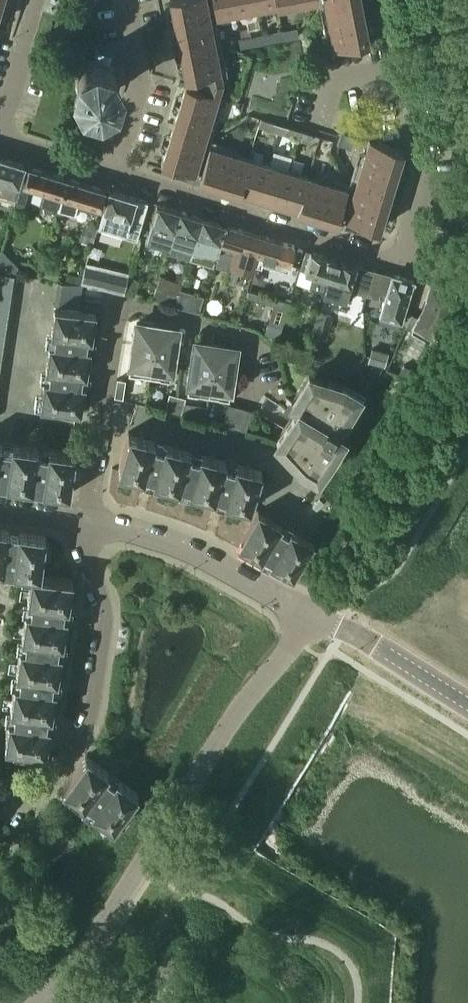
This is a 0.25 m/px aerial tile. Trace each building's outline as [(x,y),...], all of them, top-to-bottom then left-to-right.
[(185,74),(186,82),(161,162),(181,168),(179,173),(193,178),(207,137),(223,82),(207,0),(171,0),(185,74)] [(217,17),(302,0),(214,0),(217,17)] [(361,0),(326,0),(335,48),(369,41),(361,0)] [(299,36),(297,30),(297,28),(282,31),(284,39),(299,36)] [(255,36),(257,44),(284,39),(282,31),(255,36)] [(251,37),(238,39),(240,47),(252,45),(251,37)] [(111,63),(109,61),(112,54),(96,49),(94,57),(92,57),(90,58),(87,59),(85,60),(84,61),(82,63),(80,64),(79,66),(78,68),(77,70),(76,72),(75,74),(75,77),(75,79),(75,82),(76,84),(76,86),(77,88),(79,90),(74,105),(100,113),(105,98),(108,97),(110,95),(112,94),(113,92),(115,90),(116,88),(117,86),(118,83),(118,81),(118,78),(118,76),(118,73),(117,71),(116,69),(115,67),(113,65),(111,63)] [(271,129),(273,122),(261,118),(259,125),(271,129)] [(312,133),(288,126),(286,133),(310,140),(312,133)] [(379,228),(403,149),(369,139),(355,187),(343,223),(357,227),(359,222),(379,228)] [(210,146),(199,180),(246,194),(249,195),(268,201),(271,201),(337,222),(348,189),(288,170),(292,158),(272,152),(268,164),(210,146)] [(24,164),(0,157),(0,194),(15,199),(20,184),(19,184),(24,164)] [(29,166),(23,183),(45,190),(40,203),(44,204),(44,209),(51,212),(54,208),(58,209),(67,177),(29,166)] [(105,189),(67,177),(58,209),(75,214),(80,200),(99,206),(105,189)] [(19,190),(14,204),(24,207),(28,193),(19,190)] [(100,221),(95,236),(112,241),(116,226),(127,229),(136,198),(109,190),(100,221)] [(139,232),(148,202),(136,198),(127,229),(139,232)] [(146,241),(146,243),(168,250),(180,210),(157,204),(146,241)] [(190,256),(202,217),(180,210),(168,250),(190,256)] [(217,250),(225,224),(202,217),(190,256),(184,278),(195,281),(203,258),(196,256),(198,250),(203,252),(205,246),(217,250)] [(258,253),(263,236),(241,229),(225,224),(217,250),(233,254),(225,282),(234,285),(237,273),(251,277),(258,253)] [(287,267),(294,246),(285,243),(285,242),(263,236),(258,253),(253,268),(269,273),(272,263),(283,266),(283,265),(287,267)] [(324,291),(333,257),(326,255),(311,250),(305,271),(313,274),(309,286),(324,291)] [(333,257),(324,291),(338,295),(341,286),(349,289),(350,285),(350,284),(354,285),(352,290),(367,294),(374,269),(342,260),(333,257)] [(44,275),(57,279),(60,268),(47,264),(43,263),(40,274),(44,275)] [(95,266),(85,281),(125,291),(129,275),(95,266)] [(404,312),(414,281),(374,269),(367,294),(379,297),(380,292),(386,293),(380,315),(401,322),(404,312)] [(17,275),(0,272),(0,393),(17,275)] [(78,309),(82,285),(58,281),(54,305),(78,309)] [(435,332),(443,317),(447,309),(451,297),(452,292),(432,286),(426,304),(419,317),(413,313),(406,325),(411,328),(410,330),(430,342),(436,332),(435,332)] [(156,287),(153,298),(175,305),(178,294),(156,287)] [(287,307),(273,302),(267,323),(280,327),(287,307)] [(92,340),(96,312),(54,306),(50,334),(54,335),(54,339),(87,344),(88,340),(92,340)] [(318,310),(310,335),(324,340),(332,315),(318,310)] [(150,378),(157,325),(137,322),(132,356),(131,356),(129,375),(150,378)] [(173,362),(178,328),(157,325),(150,378),(171,381),(174,362),(173,362)] [(86,348),(87,344),(54,339),(53,343),(49,343),(45,371),(49,371),(49,375),(82,380),(82,376),(87,377),(91,349),(86,348)] [(208,397),(216,344),(196,341),(191,375),(190,375),(187,394),(208,397)] [(231,381),(236,347),(216,344),(208,397),(229,400),(232,381),(231,381)] [(337,439),(363,397),(342,384),(340,387),(329,380),(326,384),(309,374),(292,401),(298,405),(294,413),(294,412),(293,413),(277,440),(294,451),(291,455),(303,462),(301,465),(321,478),(343,443),(337,439)] [(81,413),(85,385),(81,385),(82,380),(49,375),(48,380),(44,379),(40,407),(81,413)] [(126,380),(117,379),(114,397),(123,398),(126,380)] [(181,416),(186,398),(170,393),(165,411),(181,416)] [(246,433),(252,411),(252,410),(229,404),(223,426),(246,433)] [(151,472),(158,448),(153,447),(156,439),(129,431),(117,472),(145,479),(147,471),(151,472)] [(187,482),(193,458),(189,457),(191,449),(164,441),(162,450),(158,448),(151,472),(155,473),(153,482),(180,489),(182,481),(187,482)] [(38,490),(44,448),(7,443),(1,484),(38,490)] [(75,453),(74,453),(44,448),(38,490),(69,495),(75,453)] [(222,492),(228,468),(224,467),(227,458),(200,451),(197,459),(193,458),(187,482),(191,483),(188,491),(215,499),(218,491),(222,492)] [(251,509),(262,469),(262,468),(235,461),(233,469),(228,468),(222,492),(226,493),(224,501),(251,509)] [(294,579),(314,543),(290,529),(286,536),(278,532),(283,525),(258,511),(237,547),(262,561),(266,554),(270,556),(274,558),(269,566),(294,579)] [(10,530),(0,528),(0,568),(5,568),(10,530)] [(40,574),(46,535),(10,530),(5,568),(31,573),(40,574)] [(73,579),(40,574),(31,573),(25,615),(66,622),(73,579)] [(61,655),(66,622),(25,615),(19,649),(61,655)] [(56,689),(61,655),(19,649),(14,683),(56,689)] [(51,722),(56,689),(14,683),(9,715),(51,722)] [(46,752),(51,722),(9,715),(4,745),(46,752)] [(87,808),(113,774),(87,755),(61,789),(87,808)] [(138,793),(117,777),(113,774),(87,808),(113,827),(138,793)] [(236,926),(234,925),(232,927),(227,925),(228,922),(226,921),(226,926),(232,929),(236,926)]
